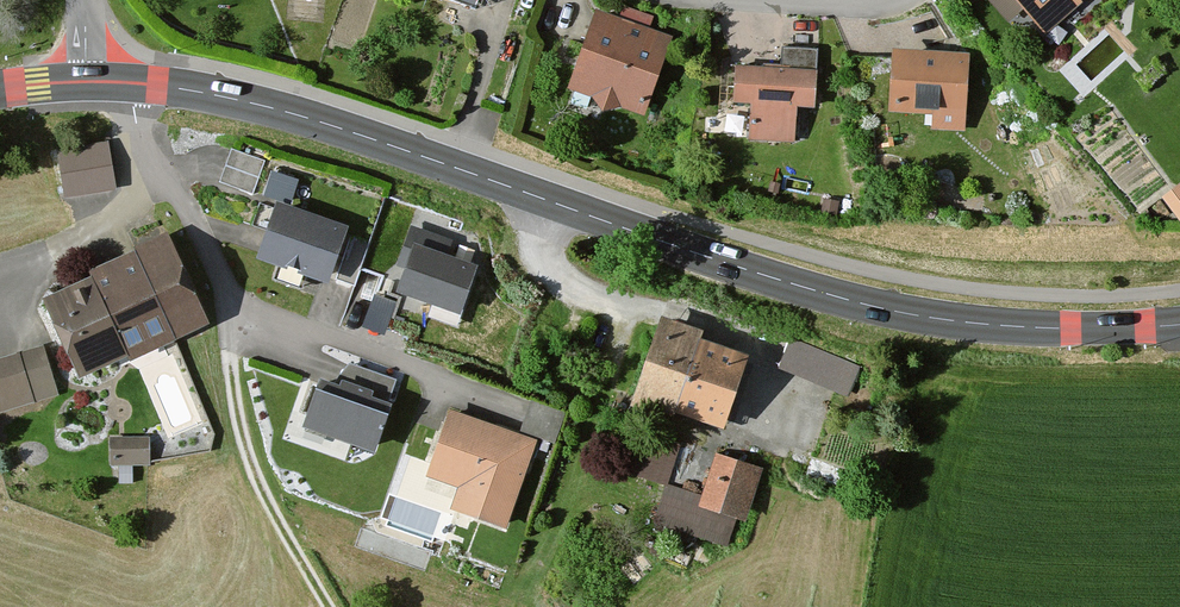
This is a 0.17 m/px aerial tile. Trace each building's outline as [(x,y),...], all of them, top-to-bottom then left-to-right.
[(992,5),(1014,31),(1028,18),(1047,40),(1086,7),(1081,1),(1082,0),(998,0),(992,5)] [(649,122),(675,40),(598,15),(571,97),(649,122)] [(817,115),(820,56),(783,54),(782,70),(763,69),(762,74),(740,73),(738,108),(755,109),(754,146),(800,148),(801,115),(817,115)] [(970,138),(976,63),(900,57),(895,120),(936,123),(935,136),(970,138)] [(108,146),(58,154),(65,196),(114,189),(108,146)] [(266,167),(231,155),(220,188),(255,200),(266,167)] [(275,172),(266,197),(291,207),(301,181),(275,172)] [(1167,211),(1179,227),(1179,201),(1167,211)] [(262,202),(254,228),(269,233),(277,207),(262,202)] [(355,230),(284,210),(267,266),(339,287),(355,230)] [(213,328),(171,238),(96,273),(99,280),(52,302),(91,385),(213,328)] [(481,272),(422,252),(407,298),(466,318),(481,272)] [(395,308),(376,301),(365,334),(384,341),(395,308)] [(704,343),(707,335),(664,321),(634,412),(680,427),(683,417),(734,434),(759,360),(704,343)] [(831,356),(792,344),(784,371),(822,383),(831,356)] [(45,347),(0,361),(0,413),(60,394),(45,347)] [(397,389),(349,370),(336,385),(328,382),(310,429),(384,457),(402,410),(391,405),(397,389)] [(565,414),(531,404),(520,437),(554,448),(565,414)] [(539,447),(451,416),(429,480),(466,493),(458,516),(510,533),(539,447)] [(671,490),(685,447),(645,433),(631,477),(671,490)] [(151,462),(151,436),(115,435),(114,462),(151,462)] [(765,472),(720,459),(708,501),(671,491),(660,529),(728,548),(735,524),(749,528),(765,472)]
